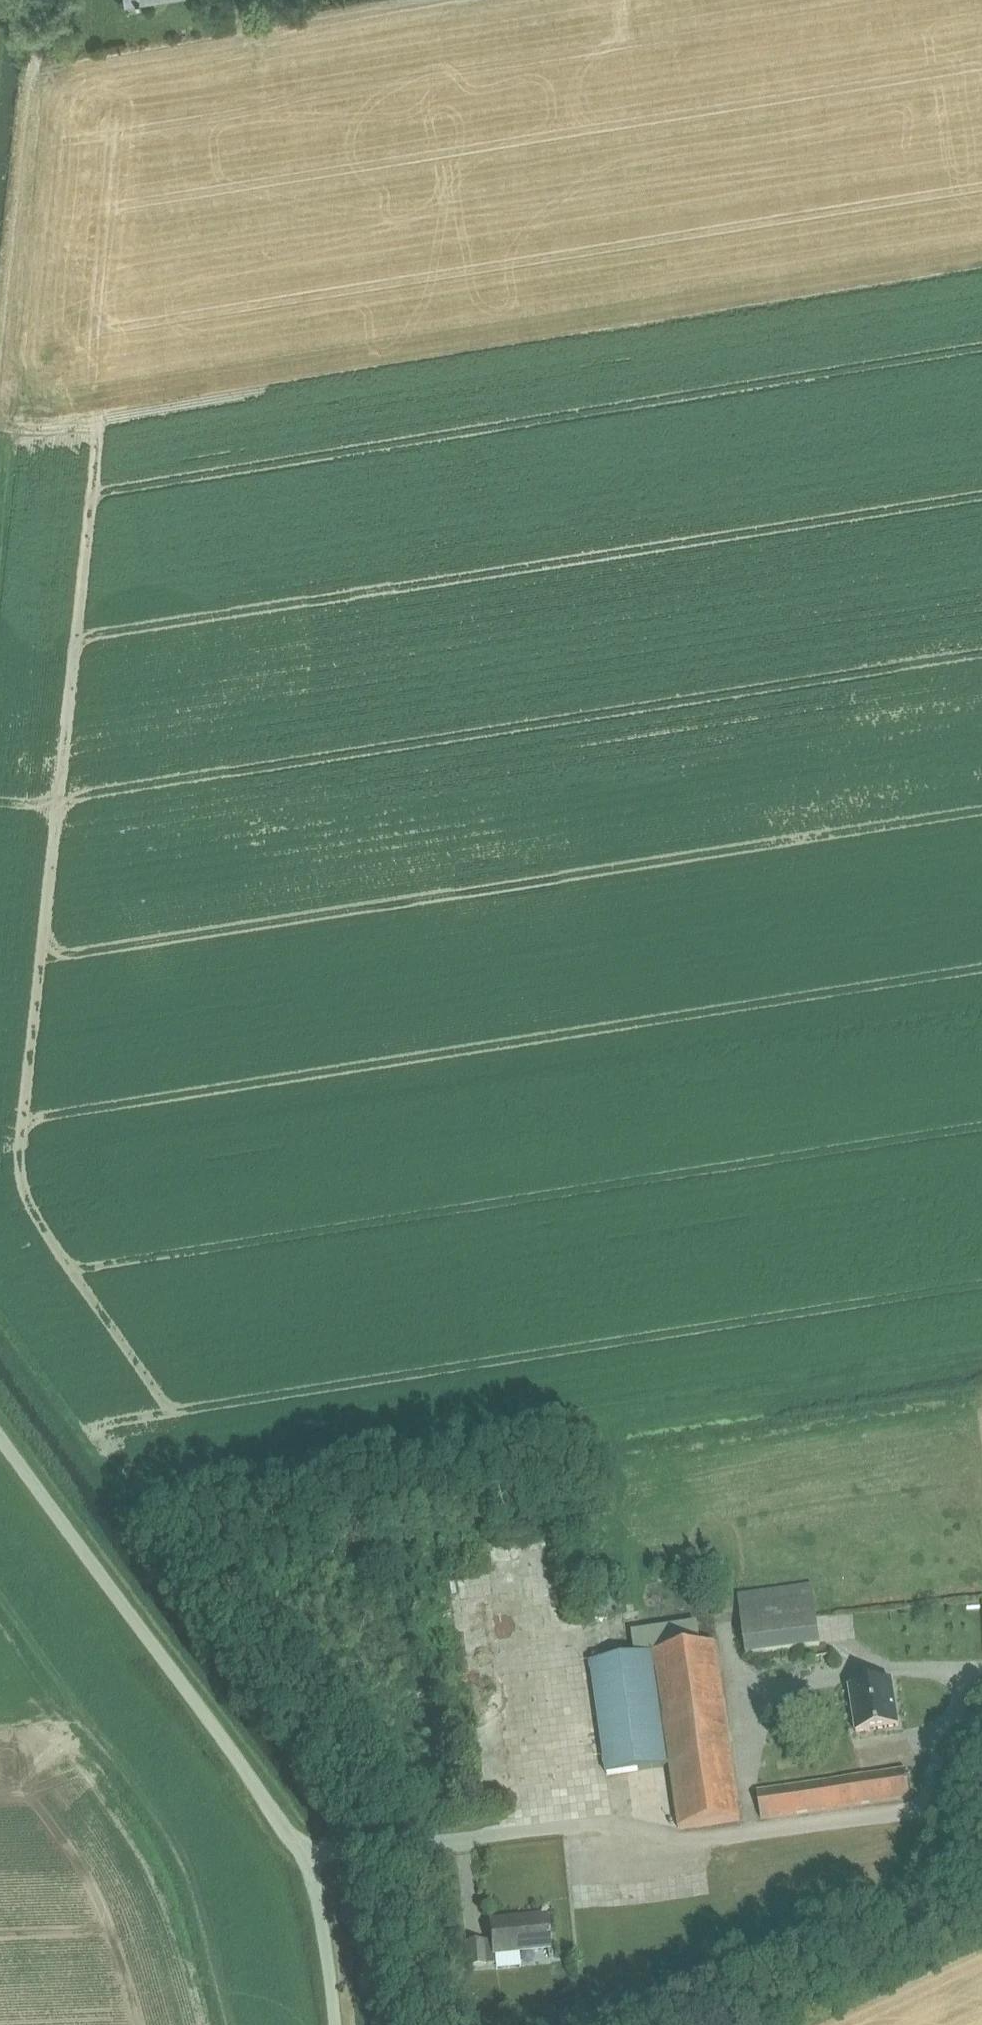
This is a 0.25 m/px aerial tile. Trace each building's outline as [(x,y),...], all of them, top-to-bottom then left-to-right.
[(812,1585),(801,1587),(739,1595),(747,1656),(820,1646),(812,1585)] [(608,1777),(670,1767),(679,1829),(740,1821),(715,1645),(702,1647),(698,1623),(633,1633),(636,1657),(591,1664),(608,1777)] [(893,1682),(850,1689),(857,1733),(899,1727),(893,1682)] [(910,1798),(907,1770),(757,1792),(761,1819),(910,1798)] [(496,1965),(496,1954),(549,1949),(546,1916),(491,1922),(493,1941),(466,1944),(469,1967),(487,1966),(496,1965)] [(445,1996),(443,1980),(434,1981),(436,1997),(445,1996)] [(432,2000),(434,2014),(447,2013),(446,2000),(446,1999),(432,2000)]
